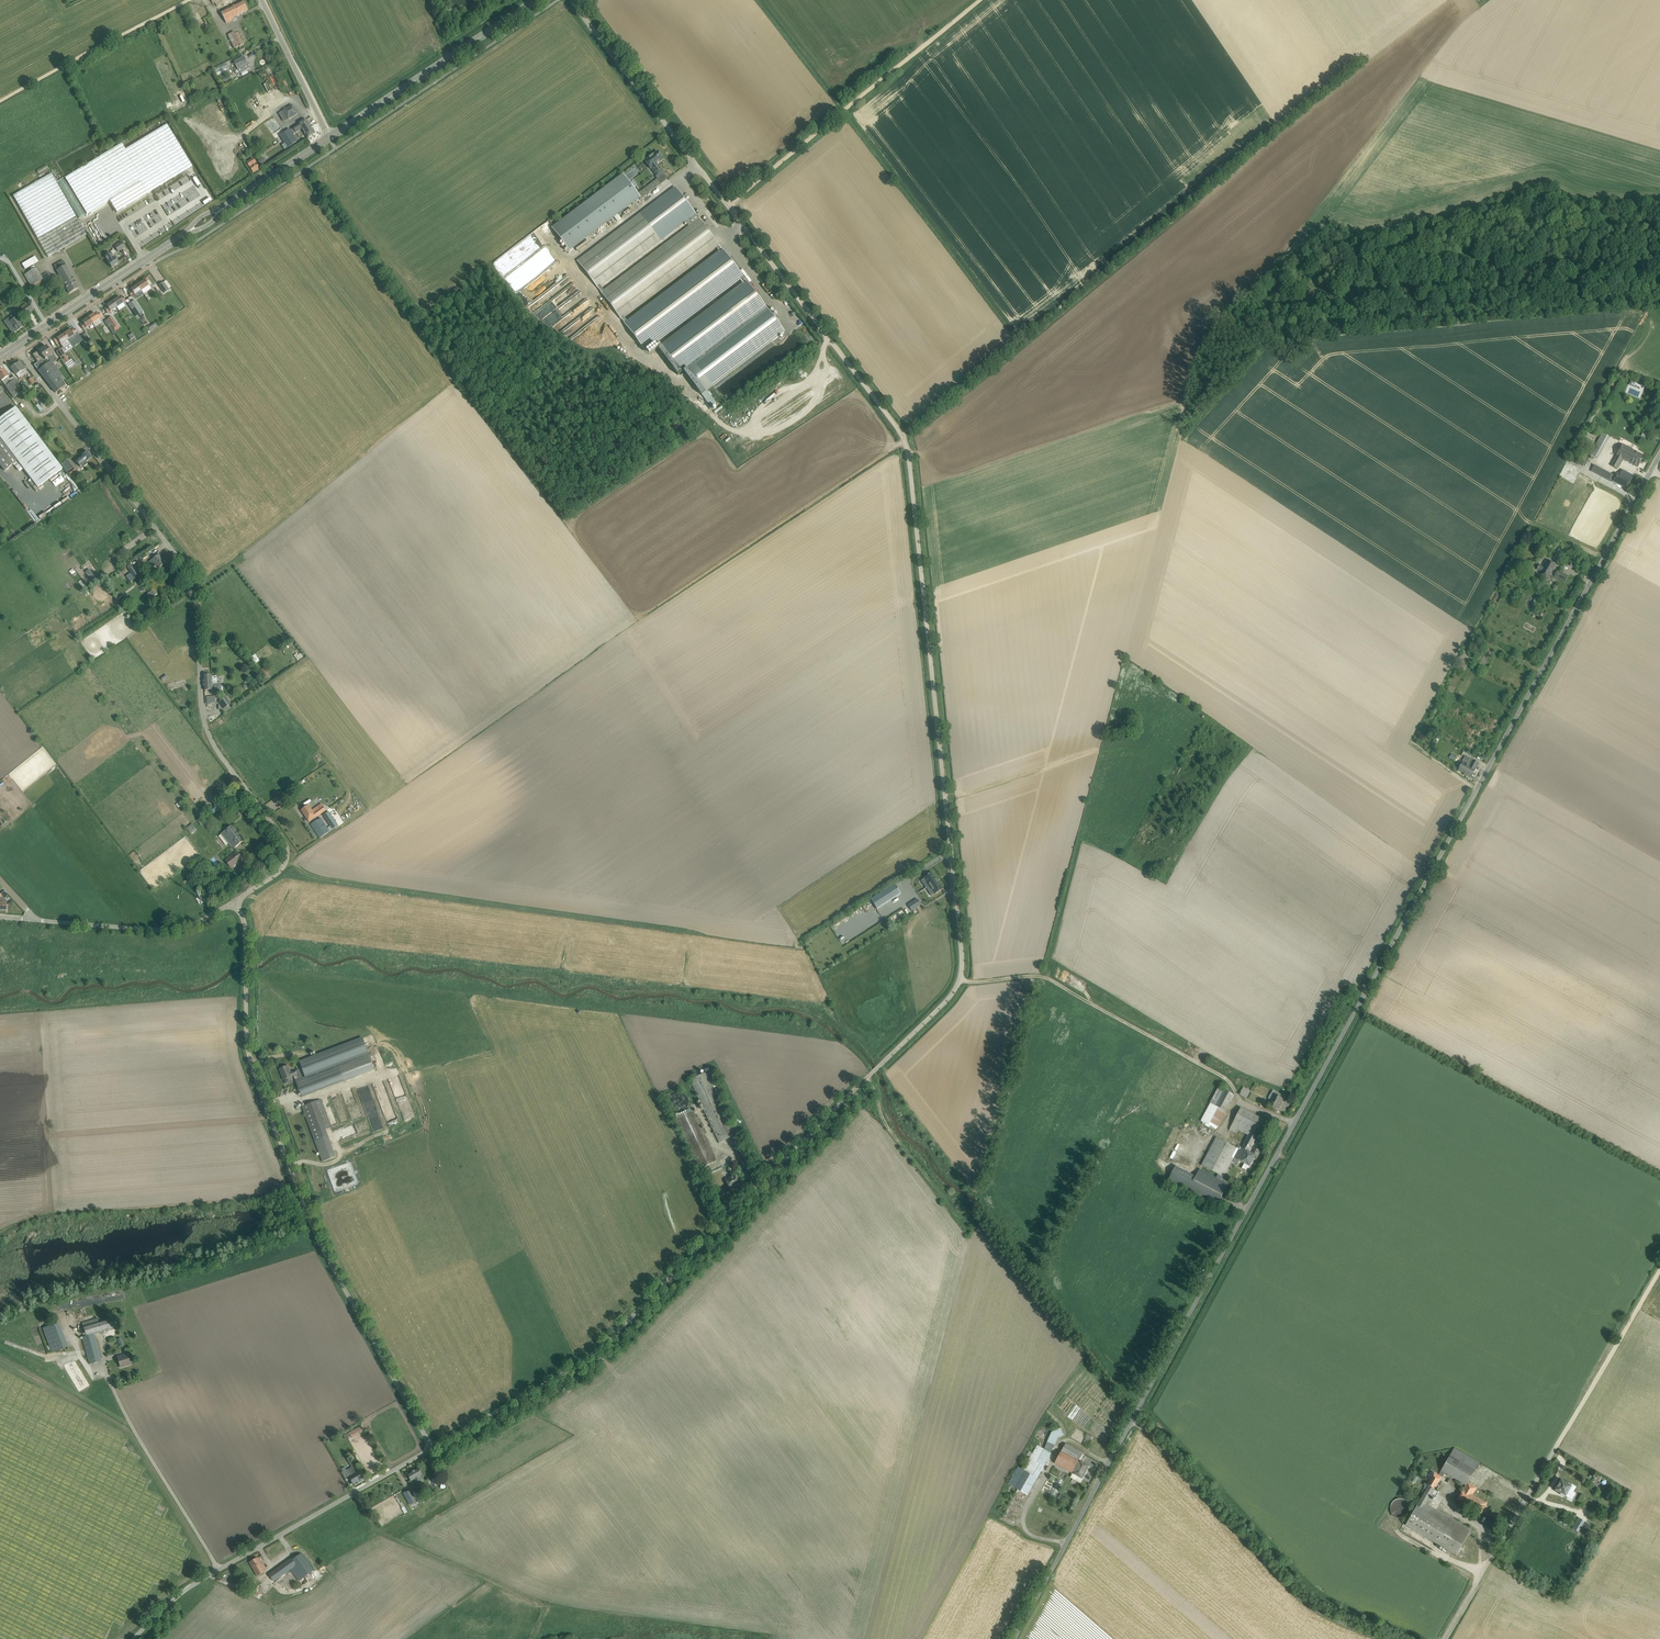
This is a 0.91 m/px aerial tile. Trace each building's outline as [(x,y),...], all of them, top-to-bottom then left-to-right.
[(244,1),(241,3),(221,12),(226,23),(233,20),(232,18),(248,11),(244,1)] [(228,35),(234,48),(244,44),(237,31),(228,35)] [(234,63),(238,70),(240,74),(250,68),(245,57),(234,63)] [(283,111),(288,120),(298,114),(293,105),(283,111)] [(315,133),(314,131),(307,120),(293,128),(296,133),(302,129),(308,138),(315,133)] [(117,213),(147,195),(147,194),(192,167),(167,125),(125,150),(122,144),(65,178),(76,197),(75,197),(63,179),(57,183),(79,219),(85,215),(76,200),(78,199),(87,214),(109,201),(110,203),(117,213)] [(281,135),(286,143),(289,147),(297,141),(293,135),(290,130),(289,129),(281,135)] [(651,168),(657,176),(663,171),(657,163),(664,159),(658,151),(645,160),(651,168)] [(253,158),(247,163),(250,167),(253,173),(260,168),(256,163),(253,158)] [(46,165),(45,166),(36,171),(39,176),(49,171),(46,165)] [(48,257),(86,235),(51,174),(13,196),(48,257)] [(553,228),(570,250),(640,197),(623,175),(553,228)] [(699,219),(675,187),(577,261),(598,289),(686,222),(689,226),(601,293),(621,319),(719,245),(699,219)] [(125,247),(121,242),(114,246),(118,252),(125,247)] [(546,247),(530,257),(533,262),(535,260),(534,259),(537,257),(539,260),(545,256),(548,261),(550,260),(552,263),(555,261),(546,247)] [(111,268),(118,263),(115,257),(114,258),(110,253),(105,256),(108,261),(108,262),(111,268)] [(657,347),(679,376),(767,309),(726,255),(628,329),(645,352),(666,336),(740,280),(742,283),(657,347)] [(24,270),(39,262),(35,256),(21,263),(24,270)] [(69,293),(78,288),(63,261),(54,266),(69,293)] [(545,274),(549,277),(561,264),(557,261),(545,274)] [(37,287),(51,279),(49,277),(51,276),(49,272),(47,272),(40,276),(36,268),(24,275),(31,286),(36,284),(37,287)] [(137,285),(141,290),(149,286),(146,282),(149,280),(146,276),(142,279),(143,281),(137,285)] [(568,277),(541,296),(546,302),(572,283),(568,277)] [(164,293),(168,290),(163,282),(159,285),(164,293)] [(134,295),(141,290),(137,285),(130,290),(131,291),(128,293),(131,297),(134,295)] [(547,313),(579,291),(575,285),(546,305),(547,307),(544,309),(547,313)] [(113,301),(114,304),(117,308),(124,303),(123,303),(126,301),(123,296),(120,298),(119,297),(113,301)] [(135,309),(136,309),(139,314),(142,312),(139,307),(135,300),(131,302),(135,308),(136,309),(135,309)] [(104,309),(107,313),(110,311),(110,312),(117,308),(114,304),(113,301),(106,306),(107,307),(104,309)] [(26,315),(29,313),(33,310),(29,304),(27,305),(26,303),(20,307),(26,315)] [(569,327),(587,309),(581,304),(563,321),(569,327)] [(99,319),(102,317),(99,312),(96,314),(95,313),(89,318),(93,324),(99,319)] [(3,322),(5,325),(12,335),(23,326),(13,314),(3,322)] [(107,319),(114,329),(118,326),(112,317),(107,319)] [(80,325),(81,326),(83,329),(86,327),(86,328),(93,324),(89,318),(82,322),(83,323),(80,325)] [(110,331),(113,329),(107,320),(104,321),(110,331)] [(147,327),(150,331),(157,326),(155,322),(149,326),(149,325),(147,327)] [(71,329),(64,334),(68,340),(75,335),(76,338),(79,336),(77,333),(75,328),(72,330),(71,329)] [(86,333),(83,335),(90,346),(93,344),(86,333)] [(65,341),(68,340),(64,334),(58,338),(57,336),(53,339),(55,343),(58,341),(63,348),(67,346),(65,341)] [(90,346),(83,335),(80,337),(87,348),(90,346)] [(38,362),(34,365),(38,371),(55,393),(65,386),(62,382),(64,380),(52,364),(57,360),(53,354),(54,354),(51,350),(49,351),(46,346),(33,355),(38,362)] [(65,364),(68,369),(74,364),(71,360),(69,361),(61,349),(56,352),(61,359),(65,364)] [(20,361),(15,365),(20,372),(25,369),(25,368),(24,369),(23,367),(24,367),(20,361)] [(2,381),(5,386),(13,397),(23,390),(16,379),(15,379),(13,376),(10,379),(3,369),(0,371),(0,379),(2,381)] [(711,407),(716,403),(706,390),(701,394),(711,407)] [(16,407),(0,419),(0,465),(4,471),(13,464),(19,472),(23,469),(37,488),(62,469),(16,407)] [(1602,433),(1590,454),(1598,459),(1610,437),(1602,433)] [(1632,450),(1623,445),(1616,456),(1617,456),(1622,459),(1626,461),(1632,450)] [(1644,456),(1632,450),(1626,461),(1638,467),(1644,456)] [(84,461),(86,462),(92,457),(91,456),(91,455),(90,454),(89,454),(87,451),(81,456),(82,457),(76,462),(78,465),(84,461)] [(1622,459),(1617,456),(1611,466),(1617,469),(1622,459)] [(1603,470),(1594,466),(1591,471),(1600,476),(1603,470)] [(1611,475),(1603,470),(1600,476),(1608,480),(1611,475)] [(1622,470),(1620,475),(1617,474),(1615,477),(1613,481),(1626,489),(1633,476),(1622,470)] [(1560,547),(1553,559),(1556,560),(1562,548),(1560,547)] [(159,554),(153,559),(159,568),(166,563),(159,554)] [(1571,559),(1567,566),(1572,568),(1576,561),(1571,559)] [(1556,565),(1548,560),(1544,568),(1539,565),(1537,570),(1541,572),(1540,575),(1548,579),(1556,565)] [(135,579),(138,577),(133,570),(134,570),(130,563),(127,565),(129,569),(128,569),(135,579)] [(91,569),(86,571),(90,580),(95,578),(91,569)] [(1568,577),(1557,571),(1554,577),(1565,583),(1568,577)] [(149,600),(157,593),(154,589),(146,595),(149,600)] [(130,603),(126,598),(122,601),(126,606),(130,603)] [(1535,598),(1533,603),(1542,608),(1545,603),(1535,598)] [(256,664),(260,662),(255,654),(251,657),(256,664)] [(204,690),(213,690),(213,692),(219,691),(219,689),(221,689),(221,683),(212,684),(212,675),(203,675),(204,690)] [(225,709),(231,704),(226,697),(219,702),(225,709)] [(1470,759),(1467,764),(1466,765),(1463,762),(1459,770),(1464,773),(1464,775),(1466,776),(1467,775),(1471,777),(1479,763),(1470,759)] [(309,822),(312,820),(326,810),(323,806),(314,812),(309,805),(301,810),(309,822)] [(333,829),(339,825),(330,811),(324,815),(333,829)] [(197,820),(201,826),(207,821),(202,816),(197,820)] [(311,824),(320,838),(330,831),(320,818),(311,824)] [(192,824),(187,828),(191,834),(197,830),(192,824)] [(232,826),(226,830),(226,831),(221,834),(233,849),(243,841),(232,826)] [(237,851),(225,860),(231,867),(242,858),(237,851)] [(943,888),(933,871),(925,876),(935,893),(943,888)] [(896,884),(872,899),(878,909),(902,893),(896,884)] [(917,899),(913,902),(908,905),(912,911),(916,908),(921,905),(917,899)] [(284,1080),(286,1079),(294,1076),(295,1080),(302,1097),(344,1081),(375,1069),(363,1038),(300,1062),(305,1076),(302,1077),(299,1069),(291,1072),(288,1066),(279,1069),(284,1080)] [(690,1080),(719,1142),(735,1135),(732,1129),(736,1127),(708,1064),(703,1067),(706,1073),(690,1080)] [(1235,1095),(1219,1087),(1211,1104),(1224,1111),(1226,1112),(1235,1095)] [(1250,1091),(1243,1088),(1240,1094),(1247,1097),(1250,1091)] [(1286,1097),(1273,1090),(1271,1094),(1274,1095),(1283,1099),(1282,1100),(1284,1101),(1286,1097)] [(688,1100),(688,1098),(688,1096),(686,1094),(685,1093),(684,1092),(682,1091),(680,1091),(679,1091),(677,1092),(676,1093),(675,1093),(673,1095),(673,1096),(672,1098),(672,1099),(672,1101),(672,1102),(673,1104),(674,1105),(675,1106),(677,1107),(678,1108),(680,1108),(681,1108),(683,1107),(684,1107),(686,1106),(687,1105),(688,1103),(688,1101),(688,1100)] [(1283,1099),(1274,1095),(1271,1094),(1268,1099),(1271,1100),(1269,1104),(1278,1109),(1282,1100),(1283,1099)] [(320,1100),(307,1104),(302,1106),(323,1162),(336,1157),(326,1129),(331,1127),(320,1100)] [(1224,1111),(1211,1104),(1202,1121),(1215,1128),(1224,1111)] [(1265,1121),(1241,1108),(1232,1125),(1229,1129),(1236,1133),(1238,1129),(1249,1135),(1256,1138),(1265,1121)] [(700,1168),(718,1160),(694,1110),(677,1118),(700,1168)] [(1256,1138),(1249,1135),(1242,1146),(1241,1148),(1246,1150),(1249,1152),(1256,1139),(1256,1138)] [(1238,1149),(1217,1138),(1202,1166),(1218,1174),(1223,1177),(1232,1161),(1238,1149)] [(1238,1149),(1232,1161),(1235,1163),(1234,1164),(1236,1165),(1239,1161),(1240,1161),(1246,1150),(1241,1148),(1240,1147),(1239,1149),(1238,1149)] [(1249,1152),(1246,1150),(1240,1161),(1240,1162),(1244,1164),(1242,1168),(1247,1171),(1249,1166),(1250,1167),(1254,1158),(1256,1159),(1260,1152),(1253,1148),(1251,1153),(1249,1152)] [(1216,1178),(1200,1169),(1196,1177),(1176,1167),(1168,1181),(1216,1207),(1228,1185),(1221,1181),(1216,1178)] [(726,1179),(728,1183),(730,1188),(739,1184),(735,1175),(726,1179)] [(82,1322),(86,1335),(86,1336),(94,1334),(114,1328),(111,1319),(99,1322),(98,1318),(82,1322)] [(60,1321),(43,1327),(52,1352),(69,1347),(60,1321)] [(86,1335),(82,1336),(90,1364),(101,1361),(101,1358),(94,1334),(86,1336),(86,1335)] [(120,1347),(124,1345),(121,1337),(116,1340),(120,1347)] [(117,1357),(120,1367),(131,1364),(128,1354),(117,1357)] [(345,1434),(347,1438),(351,1436),(352,1438),(364,1432),(360,1426),(345,1434)] [(1087,1434),(1083,1444),(1088,1446),(1092,1436),(1087,1434)] [(1083,1454),(1065,1444),(1055,1463),(1073,1473),(1080,1461),(1083,1454)] [(1038,1445),(1023,1470),(1018,1467),(1009,1484),(1027,1494),(1031,1487),(1031,1488),(1037,1478),(1041,1470),(1041,1471),(1051,1453),(1038,1445)] [(1455,1447),(1450,1456),(1475,1470),(1480,1461),(1455,1447)] [(1475,1470),(1450,1456),(1441,1471),(1445,1473),(1466,1485),(1468,1483),(1475,1470)] [(1090,1466),(1080,1461),(1073,1473),(1073,1474),(1083,1479),(1083,1478),(1084,1477),(1085,1476),(1085,1475),(1090,1466)] [(412,1480),(416,1478),(419,1483),(422,1481),(420,1476),(422,1475),(418,1468),(408,1474),(412,1480)] [(346,1480),(350,1478),(353,1484),(364,1478),(361,1471),(352,1476),(349,1469),(342,1473),(346,1480)] [(1438,1475),(1434,1473),(1427,1484),(1429,1485),(1435,1489),(1442,1477),(1438,1475)] [(1571,1486),(1561,1481),(1558,1485),(1557,1485),(1557,1486),(1556,1486),(1555,1487),(1555,1488),(1555,1489),(1556,1490),(1569,1498),(1576,1487),(1572,1485),(1571,1486)] [(1477,1488),(1468,1483),(1466,1485),(1463,1490),(1472,1495),(1477,1488)] [(1429,1485),(1417,1506),(1423,1510),(1426,1504),(1435,1489),(1429,1485)] [(416,1497),(418,1495),(415,1491),(413,1492),(411,1490),(406,1493),(405,1492),(403,1493),(410,1505),(416,1502),(417,1503),(419,1502),(416,1497)] [(1472,1495),(1463,1490),(1458,1499),(1467,1505),(1472,1495)] [(1487,1503),(1476,1497),(1476,1498),(1472,1495),(1467,1505),(1471,1507),(1481,1513),(1487,1503)] [(1409,1512),(1410,1508),(1409,1505),(1407,1501),(1404,1499),(1400,1499),(1396,1499),(1393,1502),(1391,1505),(1390,1509),(1391,1512),(1393,1516),(1396,1518),(1400,1518),(1404,1518),(1407,1515),(1409,1512)] [(1471,1530),(1426,1504),(1423,1510),(1417,1506),(1405,1526),(1457,1555),(1471,1530)] [(1586,1522),(1579,1518),(1572,1529),(1579,1532),(1581,1528),(1582,1528),(1586,1522)] [(1586,1522),(1582,1528),(1581,1528),(1579,1532),(1585,1535),(1591,1525),(1586,1522)] [(269,1574),(272,1579),(274,1582),(279,1578),(280,1580),(286,1575),(285,1573),(291,1570),(302,1586),(315,1577),(312,1572),(314,1570),(301,1553),(293,1560),(292,1558),(269,1574)] [(250,1562),(251,1564),(258,1576),(265,1571),(257,1558),(250,1562)]
